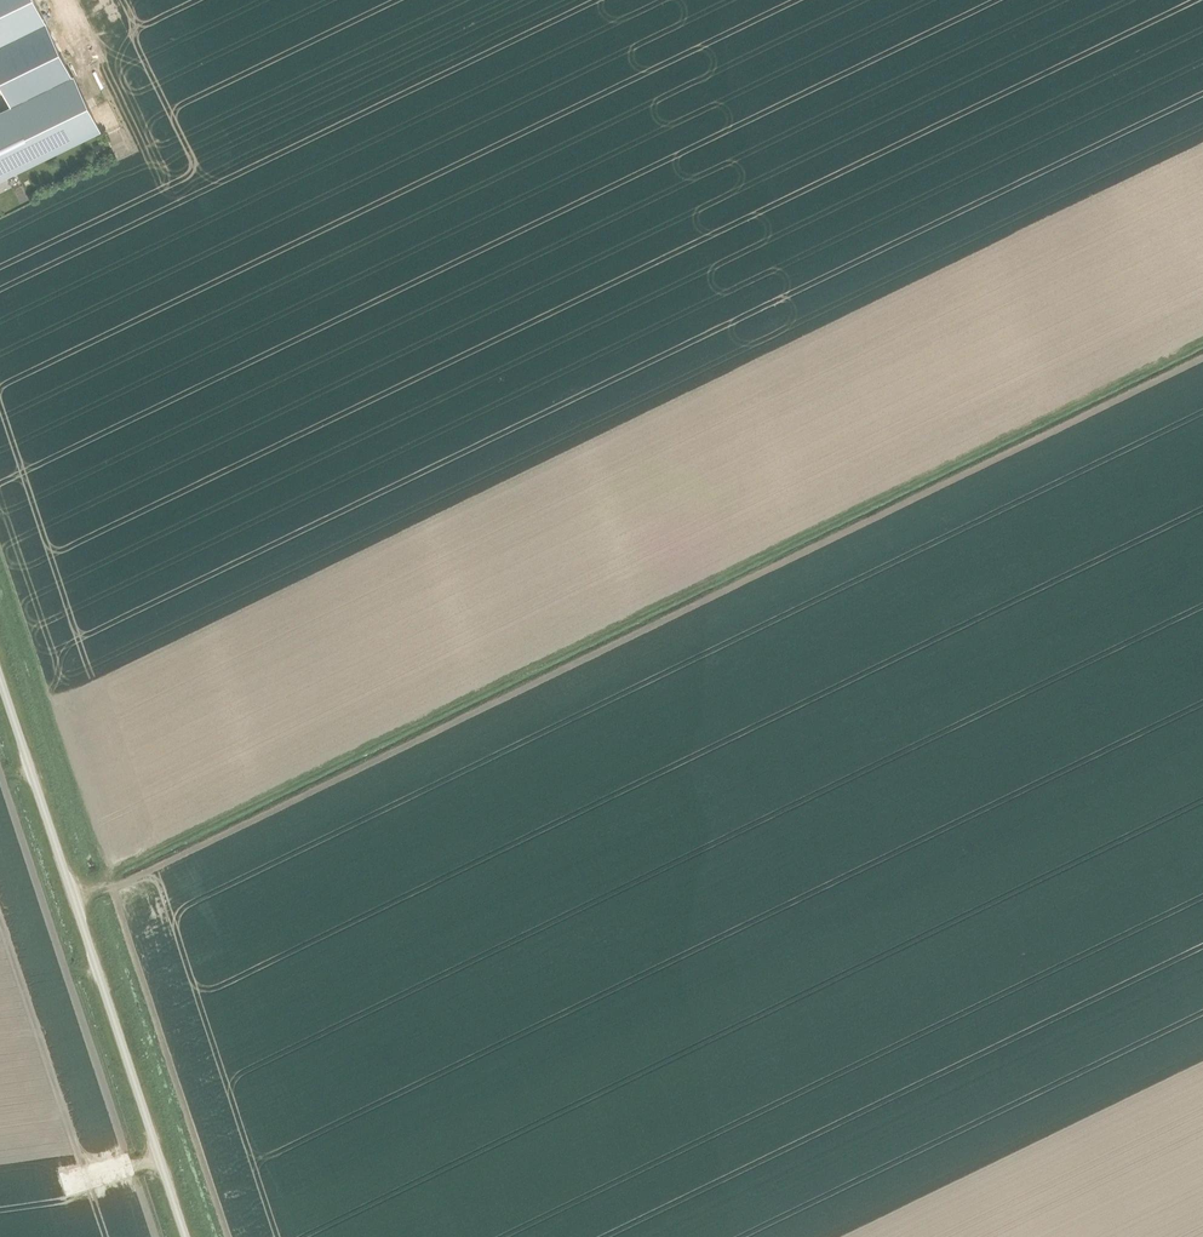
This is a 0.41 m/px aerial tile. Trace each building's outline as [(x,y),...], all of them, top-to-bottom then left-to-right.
[(37,0),(0,0),(0,43),(47,20),(37,0)] [(74,74),(0,110),(0,177),(100,128),(74,74)] [(102,142),(94,146),(98,156),(107,152),(102,142)]
